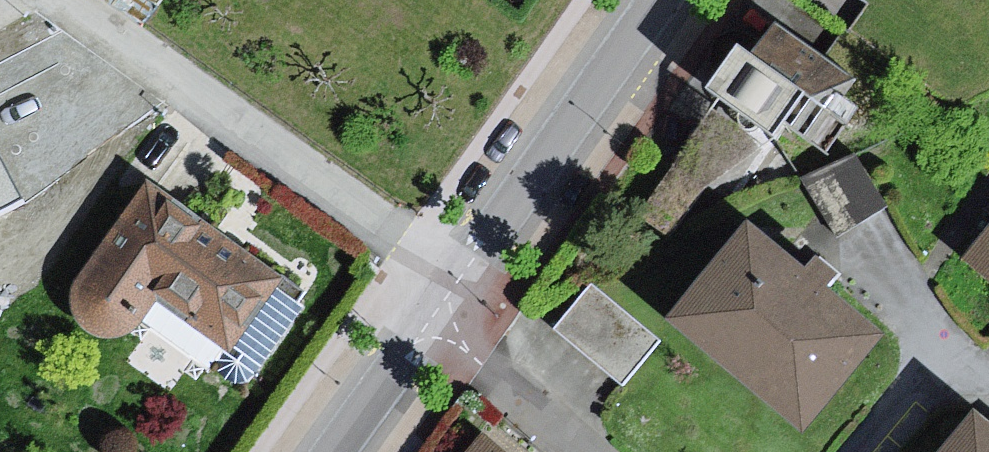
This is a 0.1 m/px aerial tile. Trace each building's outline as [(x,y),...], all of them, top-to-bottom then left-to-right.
[(730,40),(701,83),(769,129),(777,117),(824,149),(845,118),(832,109),(853,79),(770,23),(749,53),(730,40)] [(884,203),(858,150),(807,175),(833,228),(884,203)] [(974,174),(988,186),(988,156),(974,174)] [(294,272),(160,174),(82,290),(82,304),(96,325),(122,331),(145,321),(166,292),(237,347),(294,272)] [(757,212),(678,311),(821,424),(901,324),(841,277),(851,265),(829,247),(818,260),(757,212)] [(975,245),(988,257),(988,229),(975,245)] [(596,273),(559,319),(630,378),(668,332),(596,273)] [(949,451),(988,451),(988,407),(986,405),(949,451)] [(494,425),(471,451),(526,451),(494,425)]
